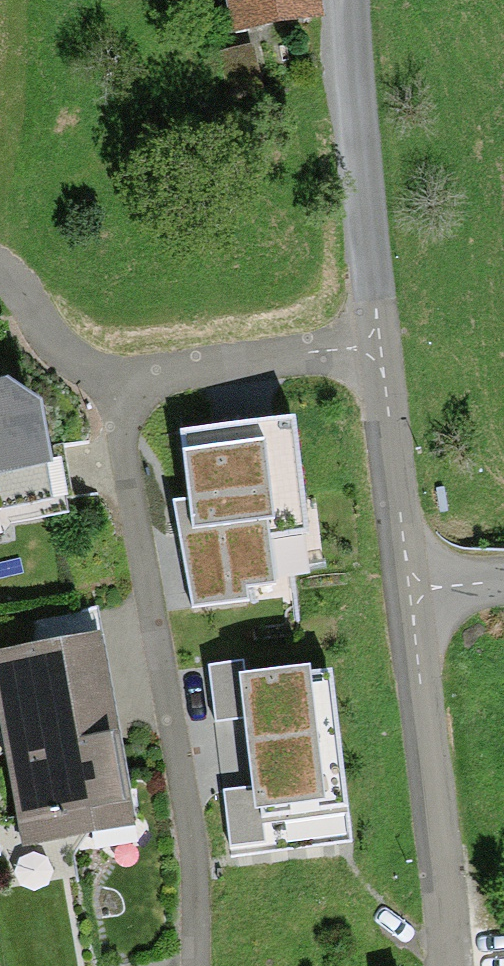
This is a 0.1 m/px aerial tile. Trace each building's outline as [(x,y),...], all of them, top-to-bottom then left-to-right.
[(305,11),(303,0),(219,0),(221,21),(305,11)] [(5,537),(13,524),(71,513),(68,498),(74,497),(64,444),(52,447),(43,401),(9,377),(0,379),(0,538),(5,537)] [(191,499),(174,501),(196,606),(252,600),(251,585),(273,583),(268,537),(304,533),(292,420),(184,431),(191,499)] [(25,836),(129,819),(96,627),(0,644),(0,689),(25,836)] [(209,665),(215,717),(245,714),(254,788),(224,792),(232,857),(350,843),(329,662),(243,672),(241,661),(209,665)]
